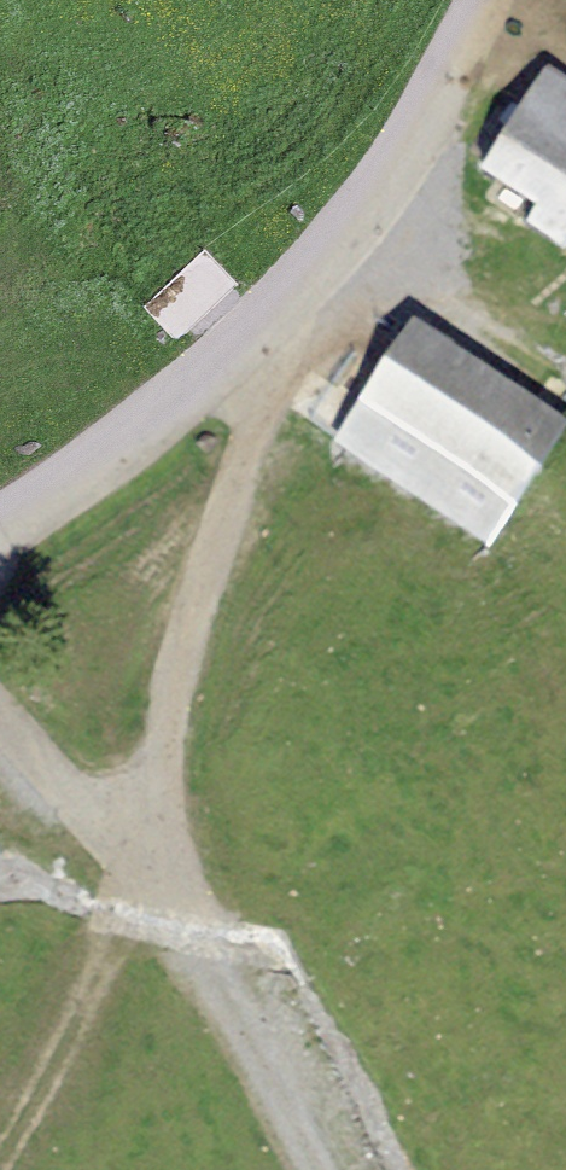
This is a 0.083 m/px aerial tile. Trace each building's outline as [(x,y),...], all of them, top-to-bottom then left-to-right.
[(547,72),(480,171),(565,229),(565,84),(547,72)] [(564,427),(411,329),(339,441),(491,539),(564,427)]
